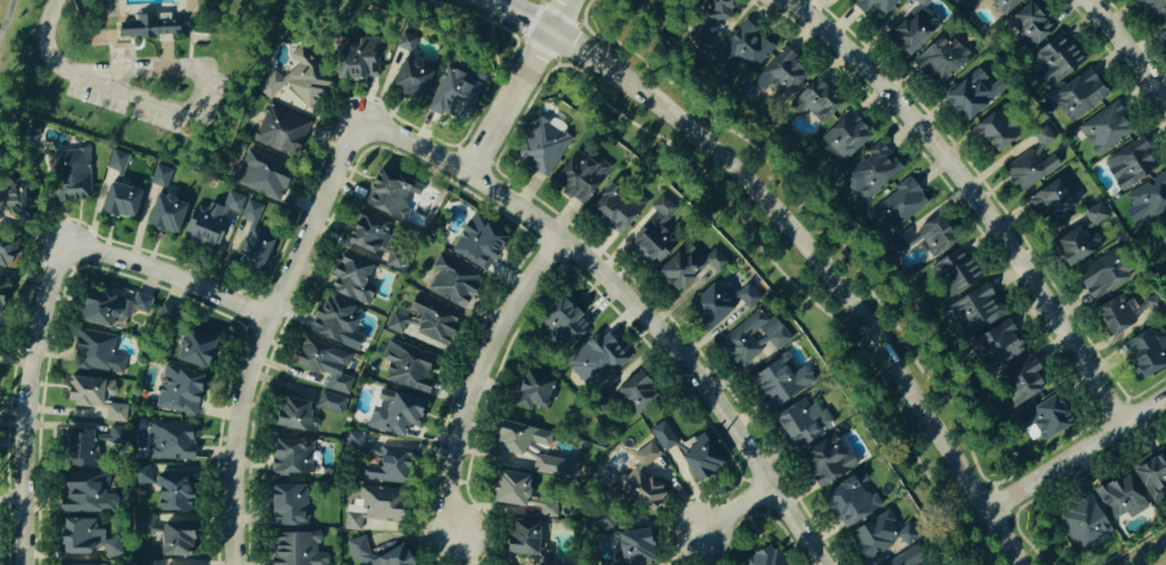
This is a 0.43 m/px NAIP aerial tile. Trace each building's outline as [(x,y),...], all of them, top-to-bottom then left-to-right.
[(693,22),(724,23),(725,0),(694,0),(693,22)] [(869,7),(881,18),(897,0),(852,0),(849,4),(861,16),(869,7)] [(923,10),(932,0),(912,0),(923,10)] [(965,13),(977,0),(976,0),(957,0),(954,4),(965,13)] [(999,18),(1023,0),(985,0),(999,18)] [(1148,20),(1165,11),(1165,0),(1137,0),(1148,20)] [(1029,49),(1051,31),(1028,3),(1005,20),(1029,49)] [(904,58),(930,35),(912,15),(886,38),(904,58)] [(177,21),(164,21),(163,16),(135,17),(135,23),(117,24),(118,40),(178,36),(177,21)] [(1157,24),(1165,37),(1165,18),(1157,24)] [(706,23),(687,37),(700,56),(719,43),(706,23)] [(737,58),(750,72),(773,51),(748,24),(716,53),(728,66),(737,58)] [(115,32),(91,31),(90,46),(114,46),(115,32)] [(910,65),(937,89),(967,57),(940,32),(910,65)] [(380,85),(387,88),(399,58),(407,61),(416,39),(402,33),(380,85)] [(1030,55),(1044,72),(1037,78),(1047,89),(1081,61),(1057,33),(1030,55)] [(334,81),(378,79),(376,40),(343,41),(343,46),(332,46),(334,81)] [(790,64),(795,57),(782,48),(755,87),(782,106),(804,74),(790,64)] [(257,79),(269,110),(301,97),(303,104),(333,92),(327,76),(312,82),(304,61),(257,79)] [(397,90),(396,96),(420,102),(428,68),(397,61),(391,88),(397,90)] [(1000,77),(992,85),(975,67),(941,99),(965,124),(1007,85),(1000,77)] [(480,82),(440,69),(426,110),(466,123),(480,82)] [(1061,91),(1073,106),(1061,115),(1069,125),(1107,95),(1088,70),(1061,91)] [(803,112),(819,127),(840,105),(813,79),(786,107),(798,117),(803,112)] [(1076,125),(1094,157),(1133,136),(1116,104),(1076,125)] [(295,160),(309,120),(270,106),(267,114),(256,110),(244,142),(295,160)] [(870,136),(847,112),(817,139),(841,164),(870,136)] [(970,130),(993,156),(1013,138),(990,112),(970,130)] [(512,161),(548,180),(569,138),(533,120),(512,161)] [(1060,168),(1053,156),(1046,160),(1040,150),(1054,141),(1045,127),(1025,139),(1032,151),(1000,169),(1015,194),(1060,168)] [(1118,192),(1158,171),(1141,139),(1101,160),(1118,192)] [(837,178),(860,205),(901,171),(878,144),(837,178)] [(287,182),(270,175),(276,162),(248,149),(232,182),(277,204),(287,182)] [(123,174),(128,155),(111,150),(105,169),(123,174)] [(50,203),(90,202),(89,152),(49,153),(50,203)] [(585,209),(607,166),(582,153),(577,161),(566,156),(552,184),(560,188),(557,194),(585,209)] [(143,227),(174,237),(185,204),(175,201),(179,190),(166,186),(171,170),(155,165),(148,186),(155,188),(143,227)] [(361,208),(403,224),(409,209),(401,206),(405,194),(417,199),(422,187),(376,170),(361,208)] [(1130,209),(1123,212),(1129,225),(1139,220),(1142,226),(1165,215),(1165,176),(1165,174),(1123,195),(1130,209)] [(864,208),(881,236),(928,208),(912,180),(864,208)] [(1044,212),(1049,221),(1072,210),(1059,182),(1023,199),(1032,218),(1044,212)] [(131,223),(139,193),(106,184),(97,213),(131,223)] [(28,191),(0,186),(0,218),(22,222),(28,191)] [(647,204),(632,190),(618,205),(605,193),(587,212),(615,238),(647,204)] [(238,219),(255,227),(264,207),(226,191),(220,208),(207,203),(204,209),(193,205),(178,238),(210,252),(213,245),(225,250),(238,219)] [(648,207),(665,223),(676,210),(660,195),(648,207)] [(1091,228),(1107,219),(1099,204),(1083,213),(1091,228)] [(390,223),(356,210),(341,248),(371,260),(375,248),(388,254),(383,266),(397,272),(403,257),(388,251),(393,239),(385,236),(390,223)] [(450,251),(485,272),(505,238),(470,217),(450,251)] [(934,258),(954,242),(933,217),(913,233),(934,258)] [(652,270),(673,245),(657,231),(664,223),(659,219),(652,227),(646,223),(625,247),(652,270)] [(1156,227),(1165,247),(1165,222),(1156,227)] [(1053,245),(1062,256),(1057,261),(1066,272),(1095,248),(1076,226),(1053,245)] [(258,272),(270,239),(244,230),(232,263),(258,272)] [(696,253),(686,243),(653,273),(673,295),(702,268),(691,257),(696,253)] [(10,251),(0,248),(0,276),(2,277),(10,251)] [(948,301),(978,279),(956,248),(926,270),(948,301)] [(716,275),(728,261),(712,249),(701,263),(716,275)] [(369,266),(337,254),(323,290),(366,308),(374,288),(362,283),(369,266)] [(461,311),(480,277),(438,254),(429,270),(436,274),(426,292),(461,311)] [(1074,278),(1091,304),(1127,279),(1110,254),(1074,278)] [(685,310),(709,332),(738,301),(748,311),(760,299),(746,285),(736,295),(725,285),(718,293),(709,284),(685,310)] [(1001,319),(993,304),(996,302),(986,284),(946,305),(963,339),(1001,319)] [(150,299),(133,294),(131,303),(81,290),(74,321),(122,333),(128,311),(145,316),(150,299)] [(1109,339),(1157,308),(1150,297),(1135,307),(1126,291),(1093,313),(1109,339)] [(357,311),(318,295),(303,331),(342,348),(357,311)] [(442,352),(460,315),(415,295),(404,319),(392,314),(387,326),(442,352)] [(589,325),(561,297),(537,320),(565,349),(589,325)] [(775,353),(791,341),(774,318),(768,323),(758,310),(717,341),(738,369),(759,352),(757,349),(767,342),(775,353)] [(999,373),(1024,342),(997,320),(972,351),(999,373)] [(627,359),(600,329),(564,363),(592,392),(627,359)] [(167,358),(202,370),(211,341),(176,330),(167,358)] [(1165,369),(1152,330),(1122,340),(1135,379),(1165,369)] [(122,353),(112,353),(112,333),(73,333),(72,371),(122,372),(122,353)] [(349,395),(352,377),(342,375),(347,351),(300,341),(294,368),(328,375),(325,391),(349,395)] [(384,343),(381,361),(386,362),(383,384),(427,391),(433,350),(384,343)] [(805,368),(796,374),(786,355),(746,378),(765,412),(814,384),(805,368)] [(994,385),(1016,411),(1041,390),(1029,375),(1038,368),(1029,357),(994,385)] [(635,416),(657,395),(630,366),(608,387),(635,416)] [(509,404),(526,411),(528,405),(546,411),(557,379),(522,367),(509,404)] [(156,411),(196,413),(199,372),(159,370),(156,411)] [(114,381),(65,375),(61,403),(80,405),(79,418),(124,423),(127,404),(112,402),(114,381)] [(365,427),(401,438),(405,425),(414,427),(422,402),(381,389),(375,409),(371,408),(365,427)] [(345,399),(319,393),(315,411),(342,416),(345,399)] [(1039,441),(1070,428),(1056,397),(1013,416),(1021,433),(1033,427),(1039,441)] [(316,399),(274,398),(273,430),(315,431),(316,399)] [(819,436),(802,400),(773,414),(790,450),(819,436)] [(136,459),(192,461),(193,423),(148,421),(147,439),(137,438),(136,459)] [(649,429),(660,453),(677,445),(666,421),(649,429)] [(573,481),(575,462),(535,456),(534,459),(523,457),(525,444),(547,447),(549,431),(495,422),(490,452),(499,453),(497,466),(530,471),(530,473),(573,481)] [(122,430),(67,427),(64,468),(93,470),(95,443),(121,445),(122,430)] [(364,436),(349,432),(344,448),(359,453),(364,436)] [(691,438),(695,447),(679,453),(689,479),(718,469),(705,433),(691,438)] [(849,453),(843,456),(833,437),(797,455),(815,489),(856,468),(849,453)] [(311,441),(269,439),(268,473),(309,474),(311,441)] [(660,457),(650,443),(632,456),(639,466),(618,481),(641,514),(663,497),(642,469),(660,457)] [(406,484),(408,449),(379,447),(379,456),(368,456),(368,466),(359,465),(358,481),(406,484)] [(1163,448),(1129,465),(1150,506),(1165,498),(1165,455),(1163,448)] [(156,512),(192,510),(191,475),(149,476),(149,470),(135,471),(136,500),(156,499),(156,512)] [(524,508),(528,475),(492,470),(488,503),(524,508)] [(1091,492),(1111,522),(1123,514),(1127,520),(1146,507),(1123,471),(1091,492)] [(841,529),(880,508),(871,490),(861,495),(852,478),(822,494),(841,529)] [(59,482),(58,495),(57,495),(57,512),(114,513),(114,495),(104,494),(105,483),(59,482)] [(270,527),(307,526),(306,485),(268,486),(270,527)] [(343,530),(397,533),(399,490),(357,487),(355,506),(345,505),(343,530)] [(1054,511),(1073,554),(1110,537),(1091,495),(1054,511)] [(896,531),(891,514),(846,529),(856,559),(902,544),(902,545),(914,541),(909,526),(896,531)] [(95,520),(58,518),(57,552),(102,553),(102,561),(116,561),(116,537),(103,536),(103,528),(95,528),(95,520)] [(504,555),(535,556),(536,521),(504,521),(504,555)] [(612,533),(617,564),(651,558),(645,527),(612,533)] [(269,564),(326,564),(326,554),(318,554),(319,534),(270,532),(269,564)] [(350,564),(366,562),(367,564),(409,564),(405,548),(367,556),(364,537),(346,541),(350,564)] [(770,543),(745,557),(750,564),(782,564),(770,543)] [(930,560),(923,564),(913,548),(883,564),(933,564),(930,560)]
